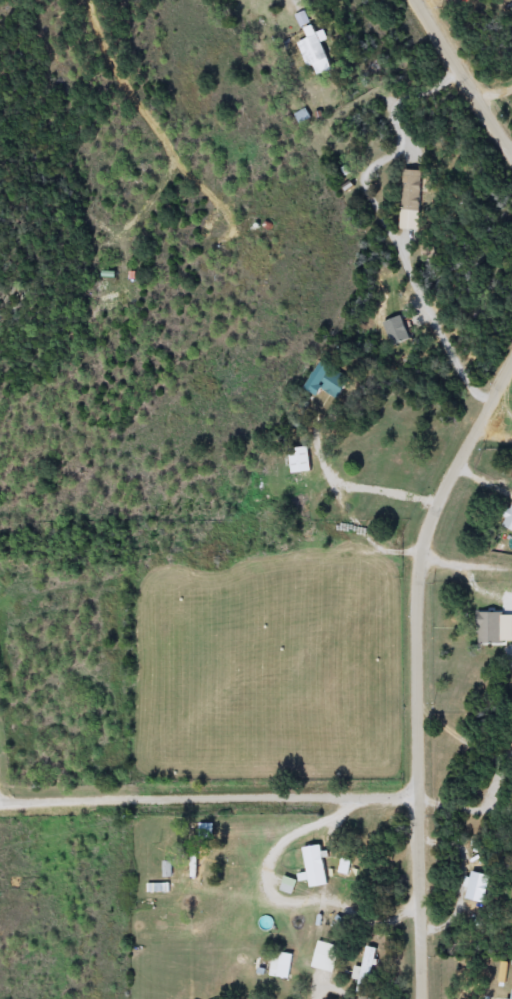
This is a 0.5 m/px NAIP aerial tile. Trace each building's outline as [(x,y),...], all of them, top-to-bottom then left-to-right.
[(319,34),(330,59),(309,68),(298,43),(319,34)] [(404,170),(424,170),(424,211),(404,211),(404,170)] [(309,378),(335,365),(347,390),(332,397),(329,391),(317,396),(309,378)] [(292,473),(290,448),(310,447),(312,472),(292,473)] [(503,526),(511,505),(511,530),(503,526)] [(507,612),(507,644),(480,644),(480,612),(507,612)] [(214,823),(214,835),(200,835),(200,823),(214,823)] [(330,885),(311,888),(304,848),(323,845),(330,885)] [(191,848),(206,848),(206,863),(202,863),(202,886),(191,886),(191,848)] [(485,904),(466,899),(472,872),(492,877),(485,904)] [(298,882),(293,894),(282,889),(287,877),(298,882)] [(342,947),(333,974),(312,967),(320,940),(342,947)] [(378,949),(369,995),(359,993),(361,981),(356,980),(358,970),(362,971),(367,947),(378,949)] [(271,977),(274,951),(293,953),(291,979),(271,977)]
